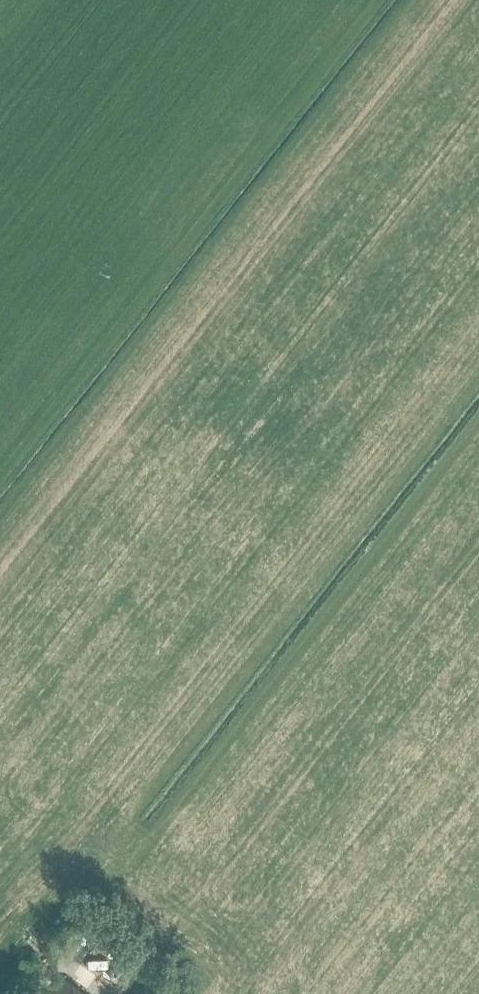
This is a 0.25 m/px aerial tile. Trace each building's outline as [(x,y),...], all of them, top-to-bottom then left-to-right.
[(63,977),(49,993),(84,993),(63,977)]
